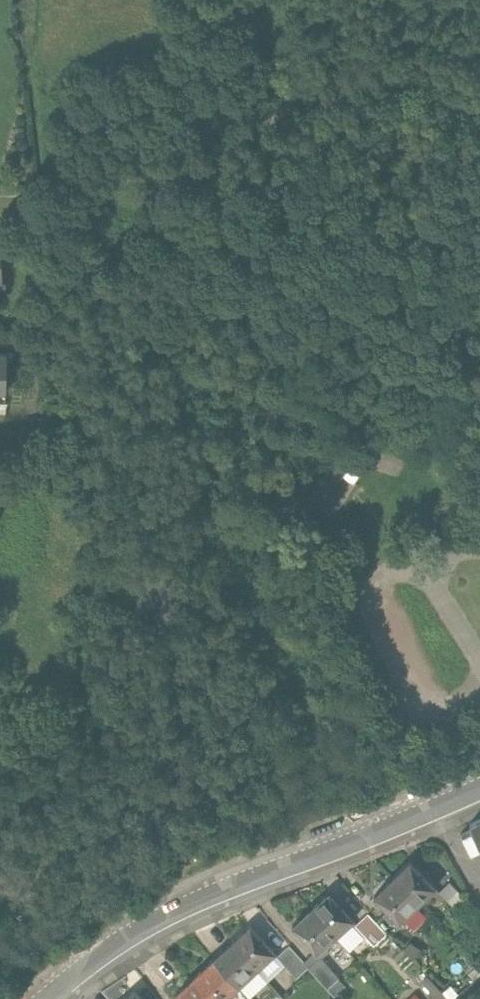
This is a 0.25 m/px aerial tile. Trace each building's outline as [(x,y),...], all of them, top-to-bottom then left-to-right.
[(315,487),(309,482),(304,489),(331,509),(344,491),(337,486),(355,463),(341,452),(315,487)] [(470,821),(472,827),(460,833),(470,853),(479,847),(479,816),(470,821)] [(409,859),(392,876),(418,902),(435,886),(409,859)] [(392,876),(374,894),(390,910),(385,914),(392,921),(396,917),(399,920),(418,902),(392,876)] [(439,889),(455,906),(465,896),(449,880),(439,889)] [(329,890),(311,907),(336,934),(354,918),(329,890)] [(311,907),(293,924),(318,951),(317,952),(320,955),(322,958),(331,950),(325,944),(336,934),(311,907)] [(368,911),(355,923),(374,944),(387,931),(368,911)] [(250,925),(233,941),(257,968),(275,952),(250,925)] [(233,941),(213,958),(238,985),(257,968),(233,941)] [(290,945),(277,957),(297,978),(309,966),(308,965),(290,945)] [(322,958),(320,955),(308,965),(309,966),(328,987),(339,977),(322,958)] [(194,975),(216,998),(223,998),(238,985),(213,958),(194,975)] [(176,992),(182,998),(216,998),(194,975),(176,992)] [(125,998),(141,998),(134,991),(125,998)]
